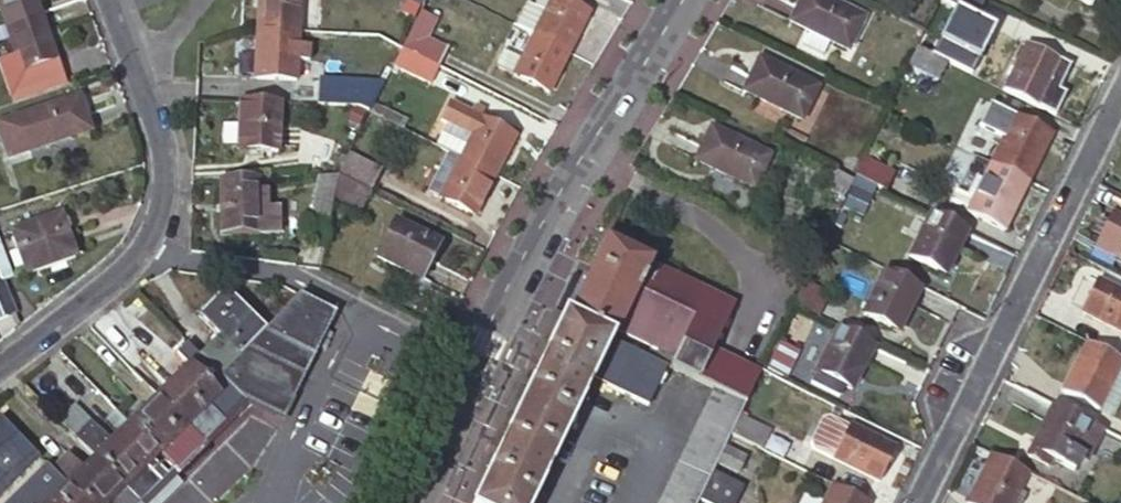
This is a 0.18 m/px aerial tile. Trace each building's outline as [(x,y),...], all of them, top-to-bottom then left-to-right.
[(39,14),(34,0),(0,0),(0,12),(5,25),(39,14)] [(256,30),(297,32),(299,0),(258,0),(256,30)] [(395,10),(415,20),(420,11),(425,0),(401,0),(395,10)] [(569,52),(589,12),(564,0),(535,0),(533,3),(528,0),(526,0),(514,25),(533,35),(569,52)] [(864,18),(827,0),(801,0),(790,22),(808,31),(828,41),(848,51),(864,18)] [(973,0),(939,0),(938,1),(966,14),(973,0)] [(420,11),(415,20),(401,48),(438,67),(447,49),(427,38),(437,19),(420,11)] [(56,61),(39,14),(5,25),(22,72),(56,61)] [(297,32),(256,30),(253,78),(294,80),(295,58),(307,59),(307,46),(296,44),(297,32)] [(821,56),(828,41),(808,31),(801,46),(821,56)] [(548,93),(569,52),(533,35),(523,54),(506,46),(496,66),(548,93)] [(1004,90),(1038,106),(1060,60),(1026,44),(1004,90)] [(946,61),(917,47),(908,64),(938,79),(946,61)] [(430,85),(438,67),(401,48),(391,66),(430,85)] [(801,119),(816,87),(759,58),(743,90),(801,119)] [(369,112),(391,66),(381,61),(369,87),(317,83),(317,104),(358,107),(369,112)] [(78,97),(0,123),(0,133),(9,157),(90,130),(78,97)] [(280,102),(239,101),(236,150),(277,152),(280,102)] [(459,158),(494,176),(515,136),(479,118),(482,112),(476,109),(473,115),(449,103),(439,124),(445,127),(436,146),(459,158)] [(991,163),(1028,181),(1051,133),(1015,115),(991,163)] [(753,188),(768,156),(710,128),(695,160),(753,188)] [(337,177),(370,193),(381,170),(348,153),(337,177)] [(474,216),(494,176),(459,158),(449,177),(438,172),(429,193),(474,216)] [(863,158),(855,175),(884,190),(892,173),(863,158)] [(1004,230),(1028,181),(991,163),(983,180),(968,212),(1004,230)] [(852,180),(836,173),(832,183),(847,190),(852,180)] [(311,215),(329,218),(332,201),(337,177),(319,177),(311,215)] [(359,215),(370,193),(337,177),(332,201),(359,215)] [(956,190),(949,203),(968,212),(983,180),(977,177),(968,196),(956,190)] [(266,194),(265,178),(257,178),(219,179),(220,235),(259,235),(278,235),(278,207),(266,207),(266,194)] [(1111,212),(1095,245),(1120,258),(1120,217),(1111,212)] [(966,231),(931,213),(909,258),(944,275),(966,231)] [(75,257),(60,214),(10,231),(26,274),(75,257)] [(422,279),(440,245),(395,222),(377,257),(422,279)] [(733,303),(605,243),(588,279),(583,277),(564,317),(611,340),(617,330),(675,358),(670,368),(713,389),(744,404),(760,372),(711,349),(733,303)] [(920,288),(884,270),(863,315),(898,332),(920,288)] [(1120,332),(1120,292),(1097,280),(1080,312),(1120,332)] [(16,313),(2,282),(0,283),(0,319),(16,313)] [(199,355),(247,401),(283,418),(292,399),(335,313),(298,294),(274,320),(256,310),(251,315),(224,289),(198,316),(218,336),(198,354),(199,355)] [(564,317),(554,312),(464,502),(466,502),(476,502),(564,317)] [(564,317),(476,502),(530,502),(589,378),(647,406),(666,366),(611,340),(564,317)] [(873,345),(837,328),(810,383),(839,397),(845,386),(851,389),(873,345)] [(525,361),(536,338),(519,331),(500,372),(515,379),(523,360),(525,361)] [(786,378),(799,351),(780,342),(766,369),(786,378)] [(1086,343),(1061,391),(1098,410),(1120,364),(1120,361),(1086,343)] [(203,443),(247,401),(199,355),(198,354),(188,364),(190,366),(158,397),(203,443)] [(713,389),(658,502),(697,502),(699,499),(730,434),(744,404),(713,389)] [(176,470),(203,443),(158,397),(131,424),(158,453),(176,470)] [(121,434),(131,424),(112,404),(102,414),(121,434)] [(1100,430),(1053,406),(1028,456),(1047,466),(1050,458),(1074,470),(1080,457),(1086,460),(1100,430)] [(81,413),(66,428),(77,439),(92,424),(81,413)] [(0,418),(0,497),(40,458),(1,417),(0,418)] [(739,418),(731,435),(761,450),(769,433),(739,418)] [(169,477),(152,459),(158,453),(131,424),(121,434),(112,442),(92,424),(77,439),(96,458),(139,502),(142,502),(169,477)] [(879,481),(895,449),(848,426),(832,458),(879,481)] [(66,454),(51,469),(67,486),(83,471),(66,454)] [(991,455),(967,502),(1021,502),(1025,495),(1019,492),(1028,474),(991,455)] [(96,458),(83,471),(67,486),(84,502),(139,502),(96,458)] [(67,486),(51,469),(26,494),(34,502),(84,502),(67,486)] [(700,500),(707,502),(735,502),(743,488),(714,473),(700,500)] [(832,485),(823,502),(868,502),(832,485)]
